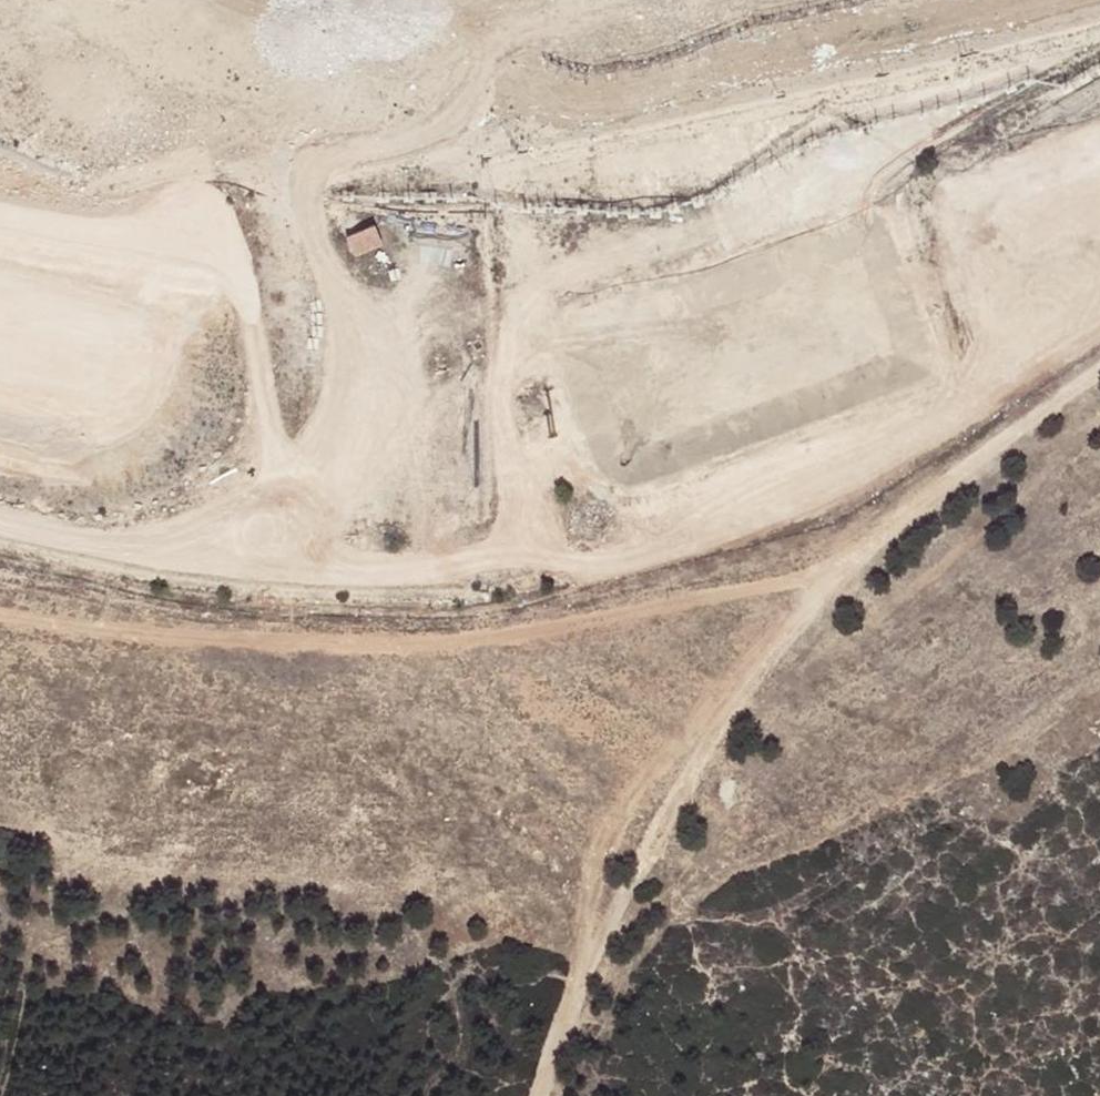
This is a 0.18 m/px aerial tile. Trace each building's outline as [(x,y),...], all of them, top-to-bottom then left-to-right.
[(371,224),(341,237),(350,258),(380,245),(371,224)]
